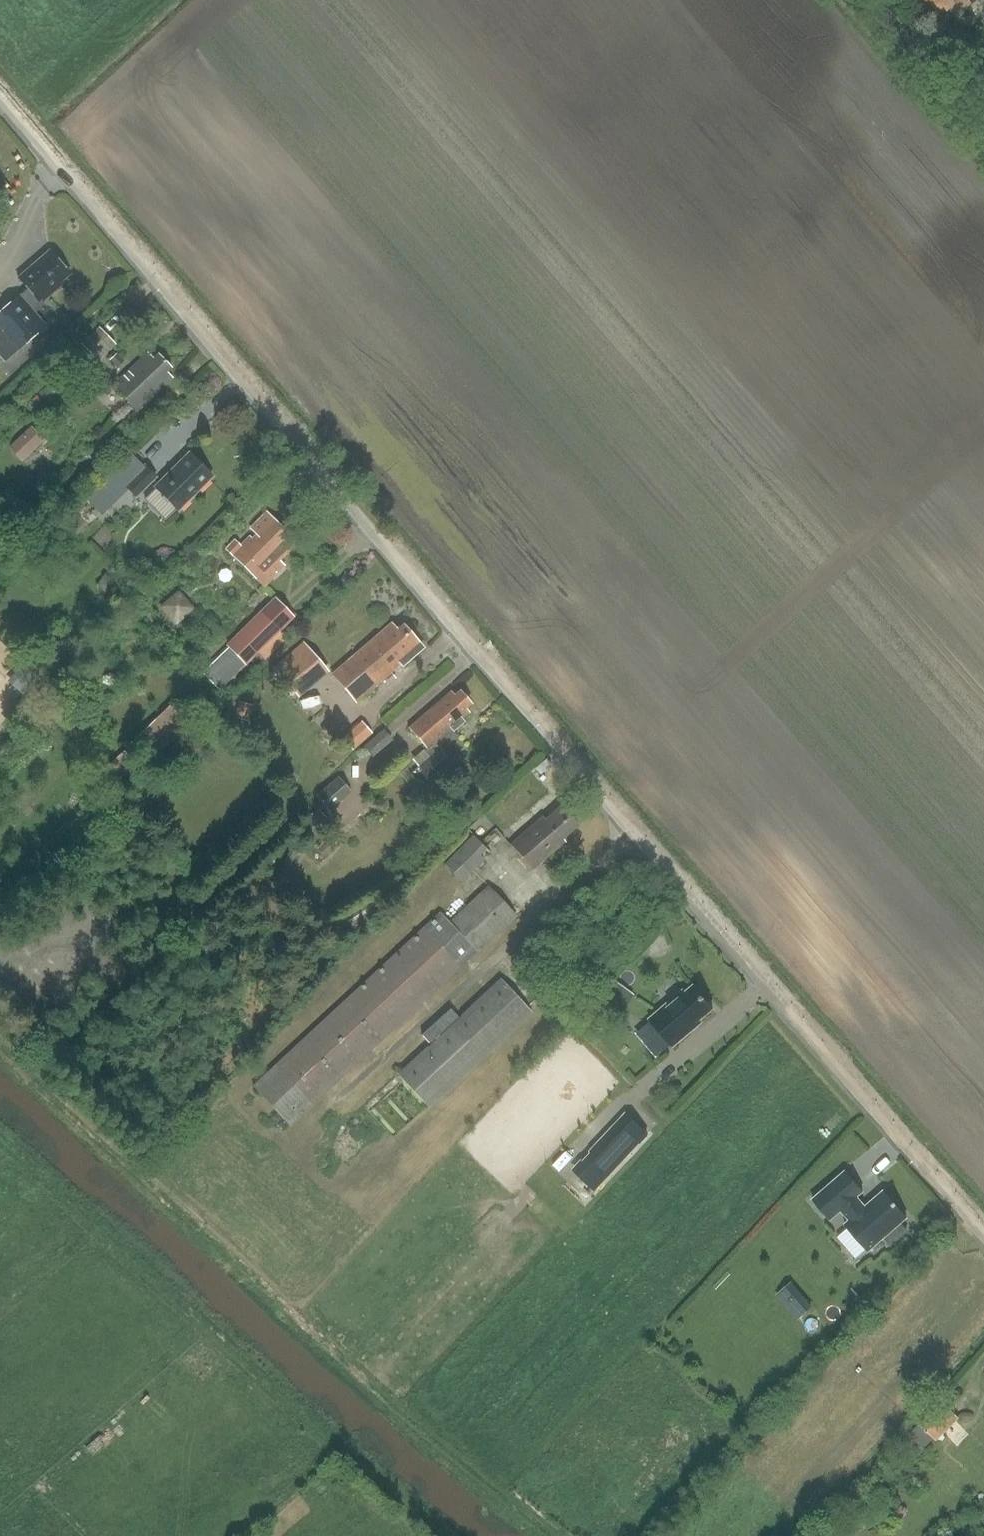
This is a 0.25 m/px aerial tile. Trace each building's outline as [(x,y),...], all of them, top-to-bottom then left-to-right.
[(940,17),(948,10),(955,18),(971,4),(968,0),(925,0),(940,17)] [(53,250),(22,277),(32,290),(23,297),(22,296),(0,315),(0,354),(7,362),(48,327),(36,313),(44,306),(43,304),(58,291),(56,289),(74,274),(53,250)] [(87,354),(104,338),(98,332),(81,348),(87,354)] [(87,354),(95,363),(112,347),(104,338),(87,354)] [(148,352),(113,385),(137,411),(173,377),(167,371),(172,367),(159,353),(154,358),(148,352)] [(22,462),(45,441),(32,427),(9,448),(22,462)] [(189,453),(155,486),(179,510),(213,476),(189,453)] [(129,454),(113,470),(126,483),(123,486),(135,498),(156,477),(144,465),(142,467),(129,454)] [(235,540),(228,548),(233,553),(265,584),(284,565),(280,561),(284,557),(283,556),(294,546),(285,537),(289,533),(267,512),(251,528),(255,531),(241,546),(235,540)] [(178,624),(198,608),(183,590),(163,606),(178,624)] [(275,598),(227,645),(247,666),(259,653),(265,660),(287,638),(280,631),(295,617),(275,598)] [(357,701),(373,687),(384,678),(389,684),(396,677),(391,671),(400,663),(403,666),(424,648),(403,625),(397,630),(391,624),(334,674),(357,701)] [(300,698),(330,671),(304,642),(274,669),(300,698)] [(218,690),(244,664),(227,647),(201,673),(218,690)] [(452,690),(409,727),(426,747),(413,759),(431,780),(452,762),(441,749),(457,736),(451,729),(470,712),(467,708),(472,704),(460,690),(455,694),(452,690)] [(236,717),(251,721),(255,703),(240,699),(236,717)] [(170,706),(130,745),(149,765),(190,726),(170,706)] [(374,732),(362,720),(345,737),(356,749),(374,732)] [(124,752),(103,773),(121,790),(141,769),(124,752)] [(330,810),(353,790),(340,775),(317,794),(330,810)] [(543,816),(511,844),(533,869),(565,841),(563,838),(579,824),(561,805),(545,819),(543,816)] [(473,835),(445,864),(462,881),(491,852),(473,835)] [(460,967),(472,956),(516,915),(490,887),(445,928),(436,917),(424,928),(460,966),(460,967)] [(291,1124),(460,966),(424,928),(255,1086),(291,1124)] [(530,1014),(498,980),(396,1075),(428,1110),(530,1014)] [(607,1009),(625,1000),(618,984),(600,993),(600,994),(596,996),(601,1007),(605,1005),(607,1009)] [(683,990),(647,1020),(673,1050),(703,1024),(701,1021),(715,1009),(694,984),(685,992),(683,990)] [(648,1134),(625,1112),(589,1151),(591,1153),(583,1162),(581,1160),(572,1170),(595,1191),(648,1134)] [(908,1218),(884,1190),(866,1205),(858,1197),(864,1192),(845,1171),(812,1199),(831,1221),(841,1212),(848,1221),(844,1225),(868,1253),(884,1239),(891,1247),(908,1232),(901,1224),(908,1218)] [(937,1441),(960,1419),(940,1400),(918,1422),(937,1441)] [(89,1446),(96,1453),(116,1435),(109,1427),(89,1446)]
